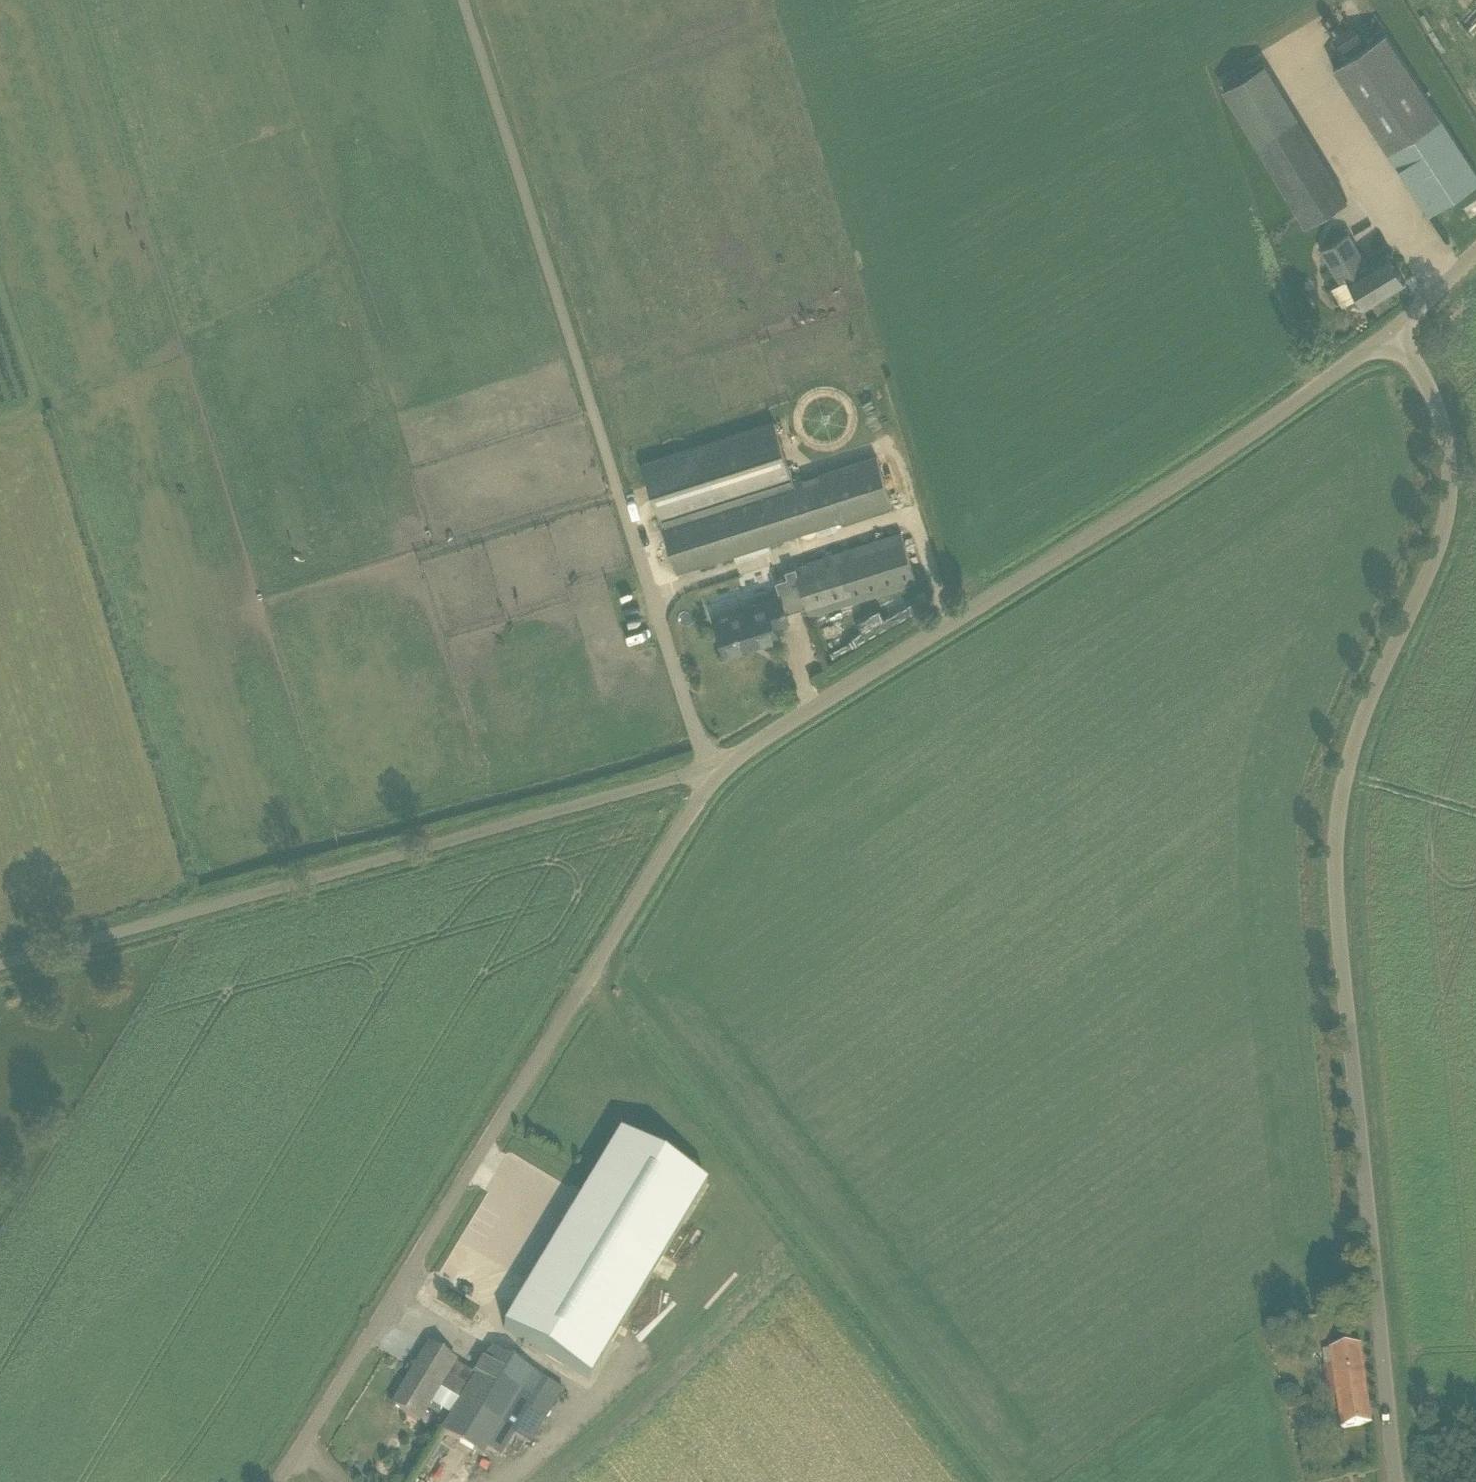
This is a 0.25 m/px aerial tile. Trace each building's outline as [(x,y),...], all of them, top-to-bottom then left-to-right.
[(1389,150),(1429,213),(1475,182),(1475,170),(1441,116),(1386,31),(1369,43),(1334,66),(1389,150)] [(1227,83),(1302,225),(1349,201),(1275,59),(1227,83)] [(1341,235),(1320,248),(1341,282),(1347,277),(1364,305),(1406,280),(1388,251),(1388,252),(1387,251),(1368,261),(1349,231),(1341,235)] [(654,499),(674,561),(677,571),(892,502),(877,455),(795,482),(774,421),(643,463),(651,490),(654,499)] [(776,581),(780,595),(786,612),(787,612),(807,605),(810,614),(917,580),(902,533),(828,557),(785,570),(788,577),(776,581)] [(786,612),(780,595),(746,606),(747,611),(716,621),(726,651),(759,640),(760,643),(779,636),(775,624),(790,620),(787,612),(786,612)] [(621,1136),(503,1331),(589,1383),(706,1188),(621,1136)] [(1342,1429),(1372,1425),(1361,1346),(1331,1350),(1342,1429)] [(442,1431),(484,1457),(488,1449),(502,1457),(515,1436),(530,1445),(563,1391),(493,1348),(475,1377),(455,1364),(456,1363),(428,1347),(392,1406),(419,1423),(440,1390),(461,1403),(442,1431)]
